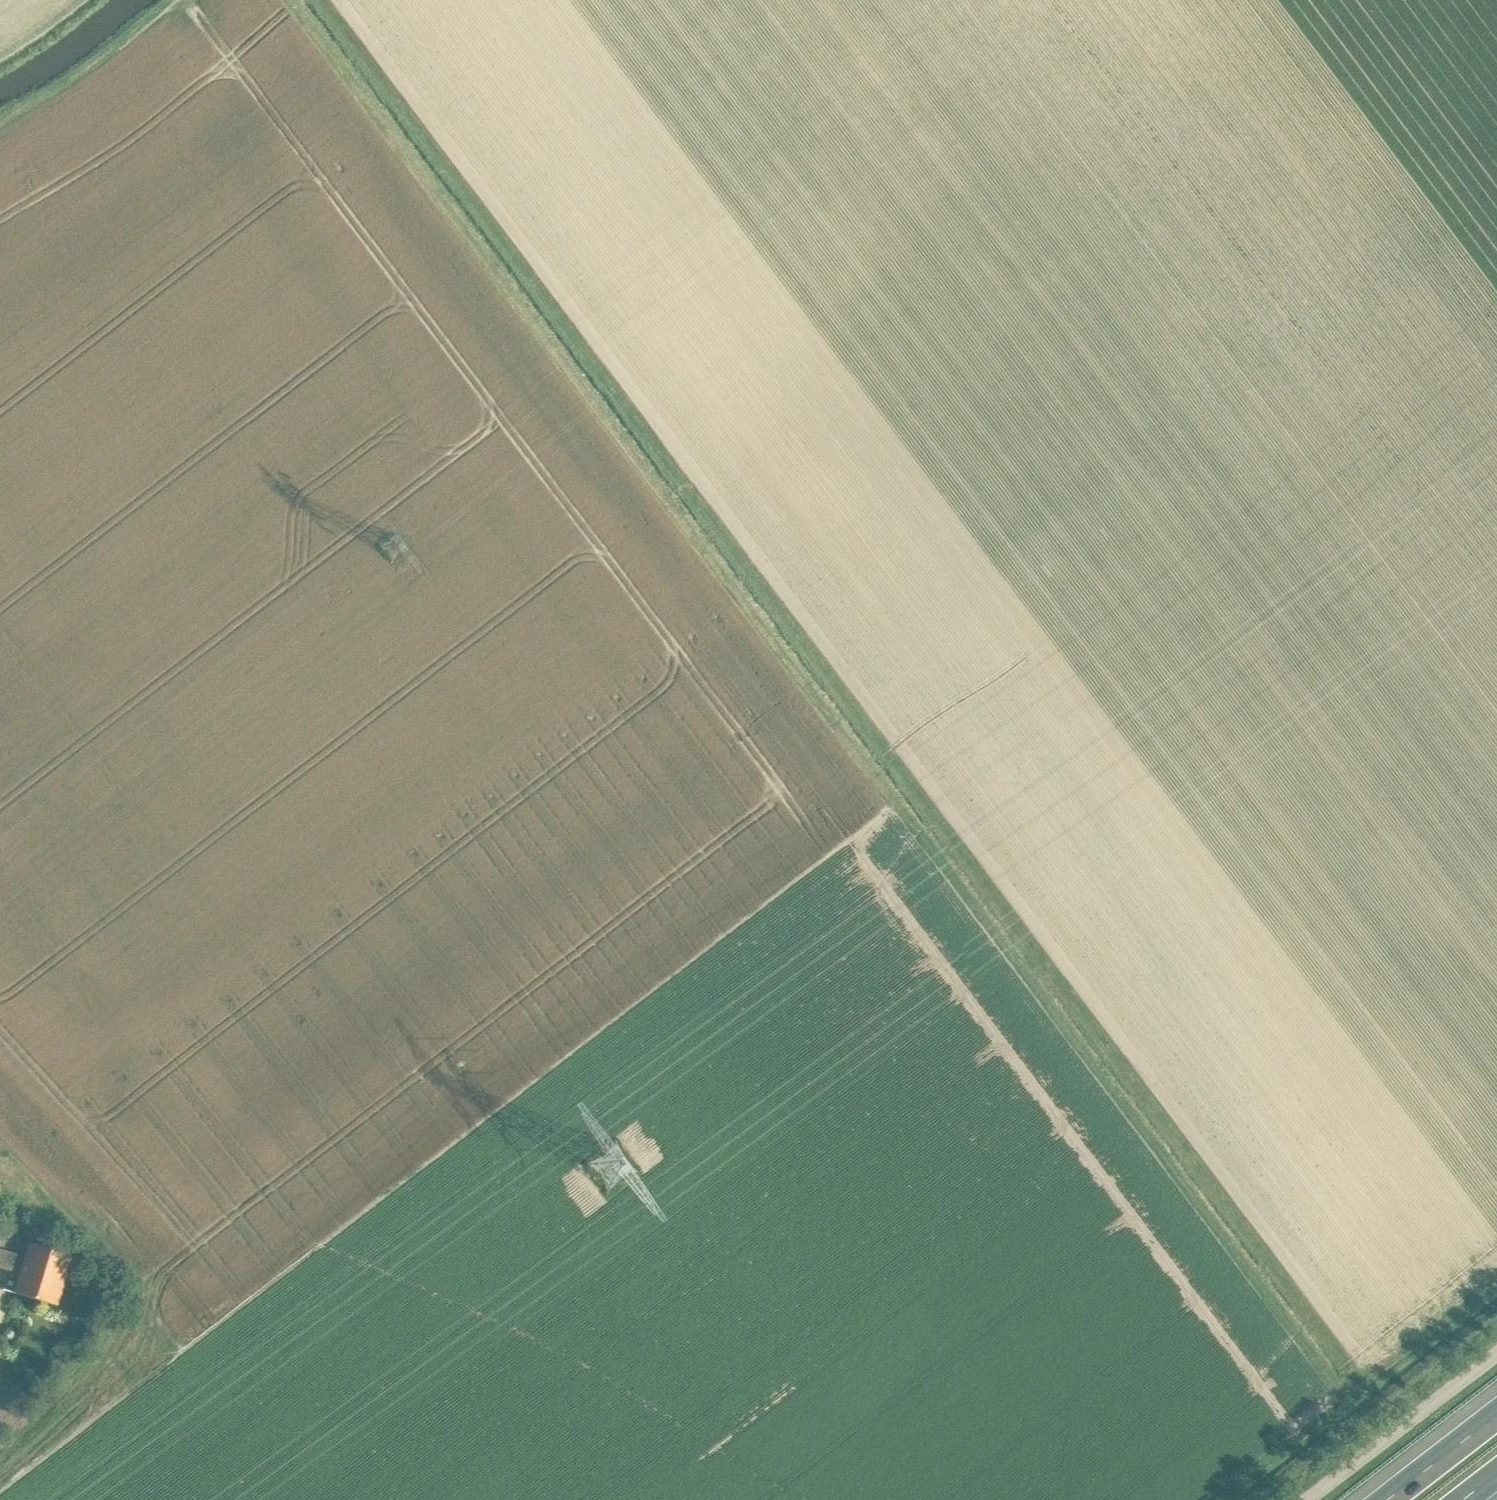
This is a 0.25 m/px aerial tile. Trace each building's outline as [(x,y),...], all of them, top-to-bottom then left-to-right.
[(0,1249),(0,1268),(19,1273),(13,1292),(57,1305),(69,1264),(72,1254),(28,1241),(24,1255),(0,1249)]
